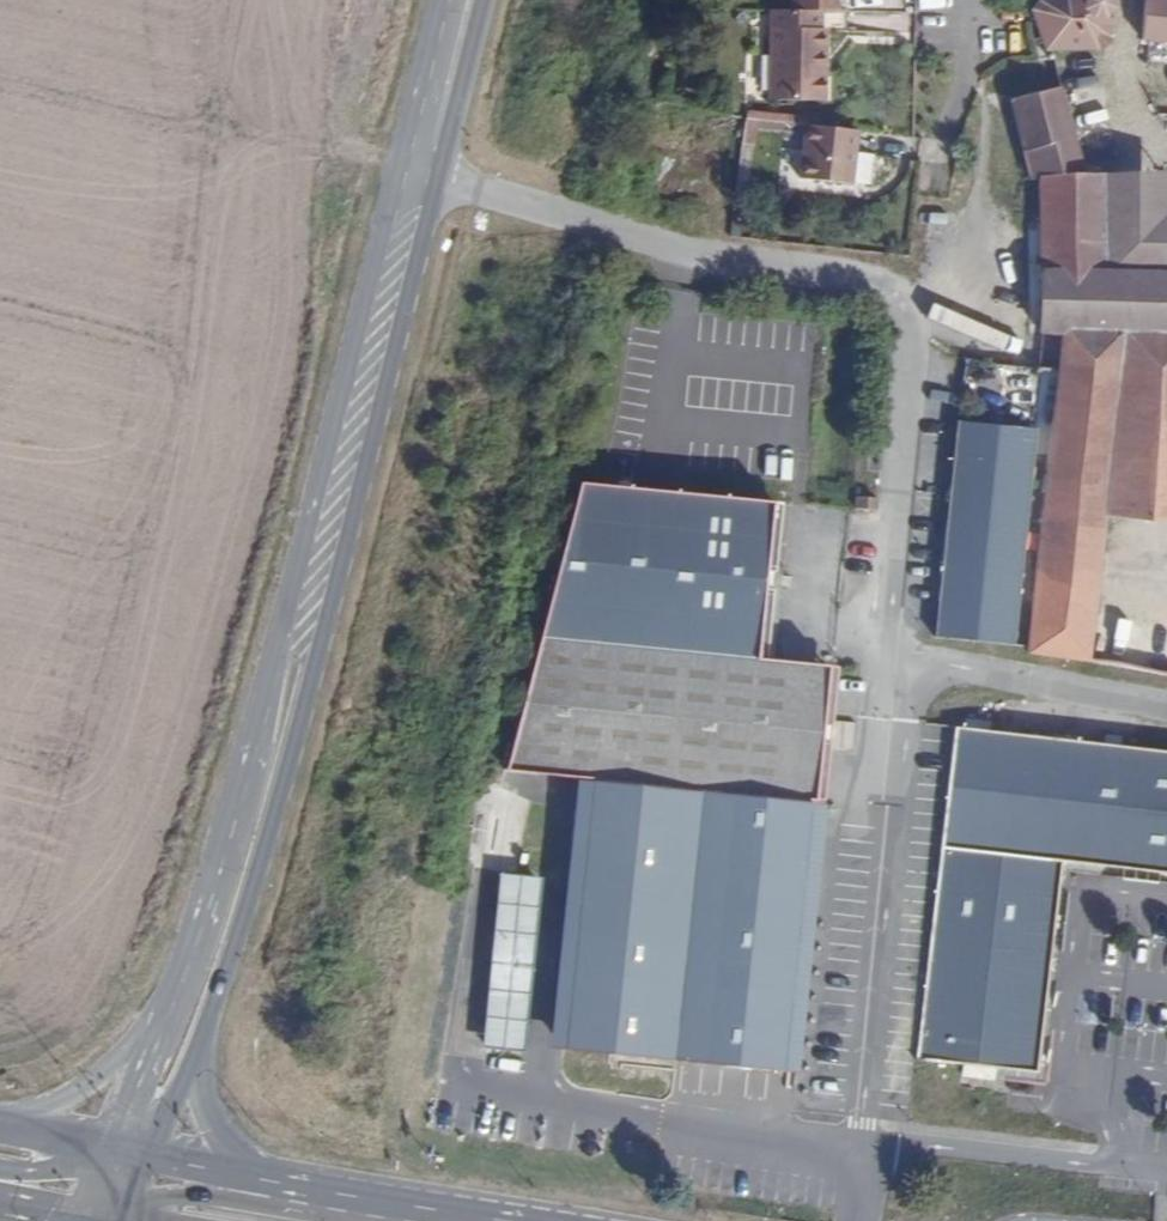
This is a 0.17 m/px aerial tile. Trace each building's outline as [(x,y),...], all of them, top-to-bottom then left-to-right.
[(1043,2),(1036,10),(1048,44),(1095,49),(1105,38),(1110,0),(1049,0),(1043,2)] [(1145,38),(1166,40),(1166,0),(1151,0),(1145,38)] [(818,9),(770,8),(767,96),(823,97),(825,67),(816,66),(818,25),(818,9)] [(816,66),(825,67),(825,25),(818,25),(816,66)] [(1108,271),(1109,171),(1089,171),(1063,85),(1011,101),(1031,180),(1038,179),(1040,331),(1061,332),(1064,332),(1122,334),(1166,337),(1166,272),(1108,271)] [(784,121),(744,117),(743,124),(784,128),(784,121)] [(857,130),(805,124),(803,144),(808,144),(804,178),(850,183),(857,130)] [(808,144),(803,144),(799,177),(804,178),(808,144)] [(1109,171),(1108,271),(1166,272),(1166,212),(1166,200),(1166,172),(1109,171)] [(1028,649),(1027,652),(1086,660),(1103,512),(1115,397),(1122,334),(1064,332),(1061,332),(1059,361),(1058,372),(1052,423),(1028,649)] [(1103,512),(1121,513),(1166,516),(1166,337),(1122,334),(1115,397),(1103,512)] [(935,639),(1014,648),(1037,428),(958,421),(935,639)] [(579,482),(507,769),(594,777),(566,1049),(780,1070),(808,800),(815,800),(820,749),(830,750),(832,719),(824,718),(786,715),(791,662),(758,657),(764,595),(773,596),(776,565),(766,564),(773,502),(579,482)] [(878,497),(857,495),(856,508),(877,510),(878,497)] [(829,665),(791,662),(786,715),(824,718),(829,665)] [(1037,1072),(1040,1048),(1046,992),(1055,919),(1062,861),(1133,869),(1166,873),(1166,751),(954,726),(917,1043),(915,1058),(1037,1072)] [(539,878),(499,875),(484,1045),(524,1048),(539,878)]
